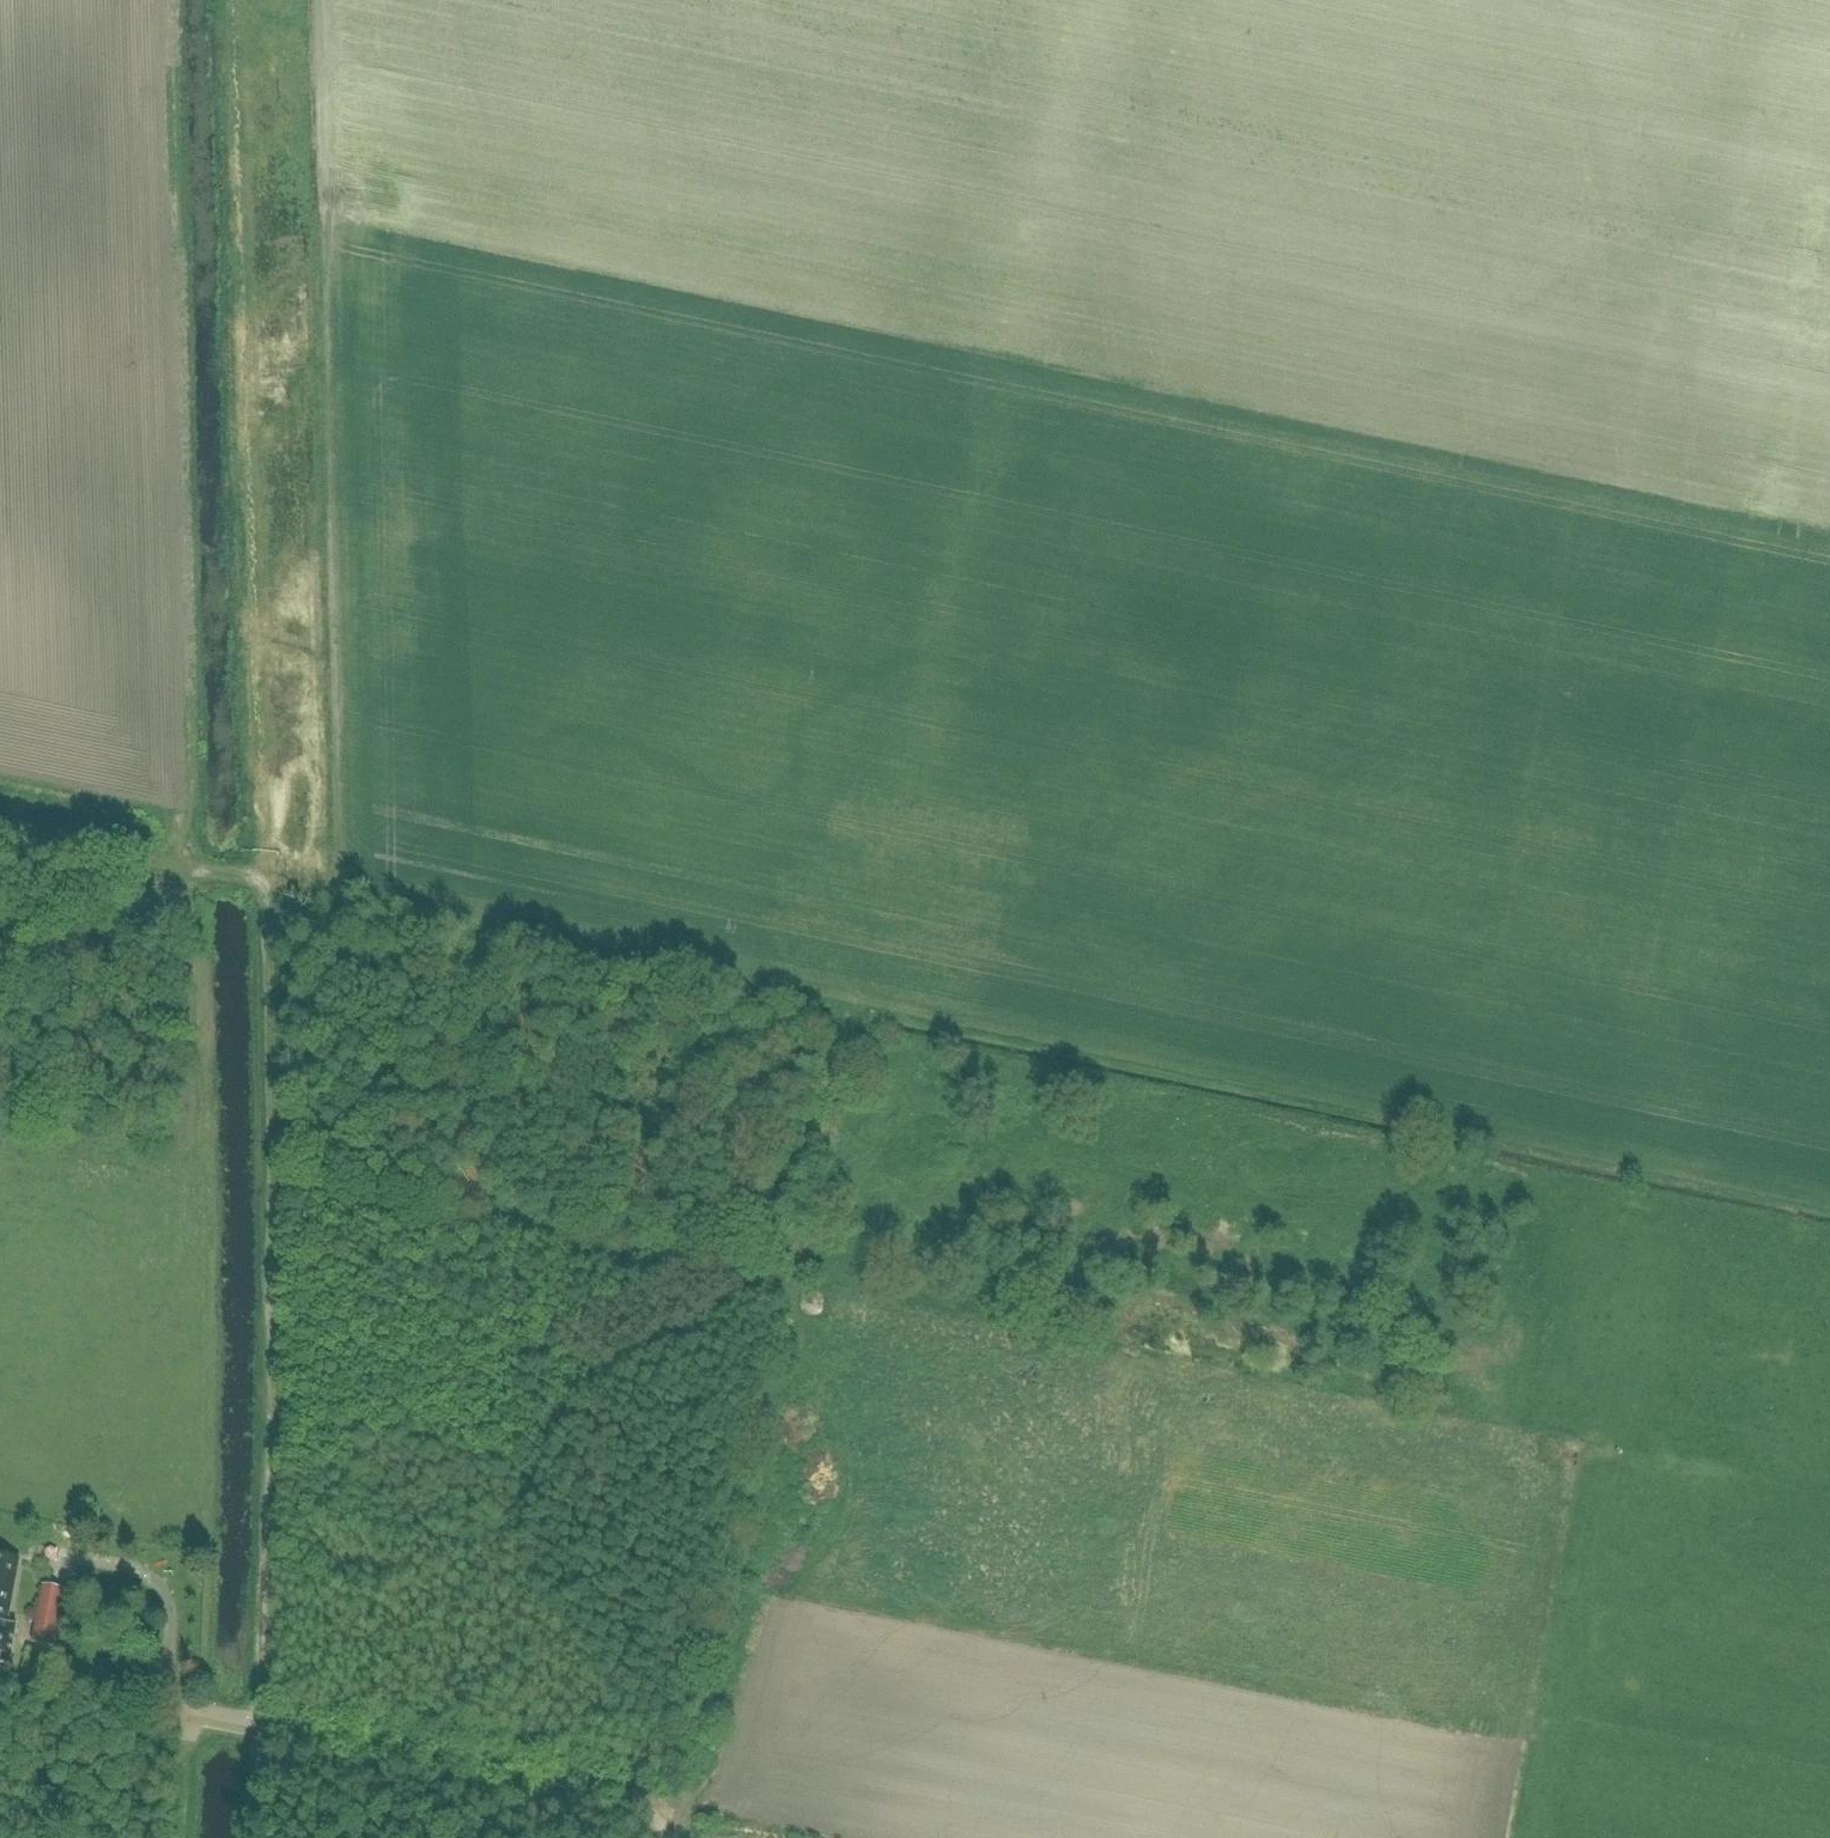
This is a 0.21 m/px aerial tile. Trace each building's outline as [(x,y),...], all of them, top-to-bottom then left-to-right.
[(7,1665),(10,1666),(10,1663),(16,1630),(17,1630),(17,1627),(15,1627),(7,1626),(13,1594),(10,1594),(12,1581),(15,1581),(19,1560),(0,1556),(0,1664),(7,1665)] [(52,1647),(64,1591),(42,1586),(30,1642),(52,1647)]
